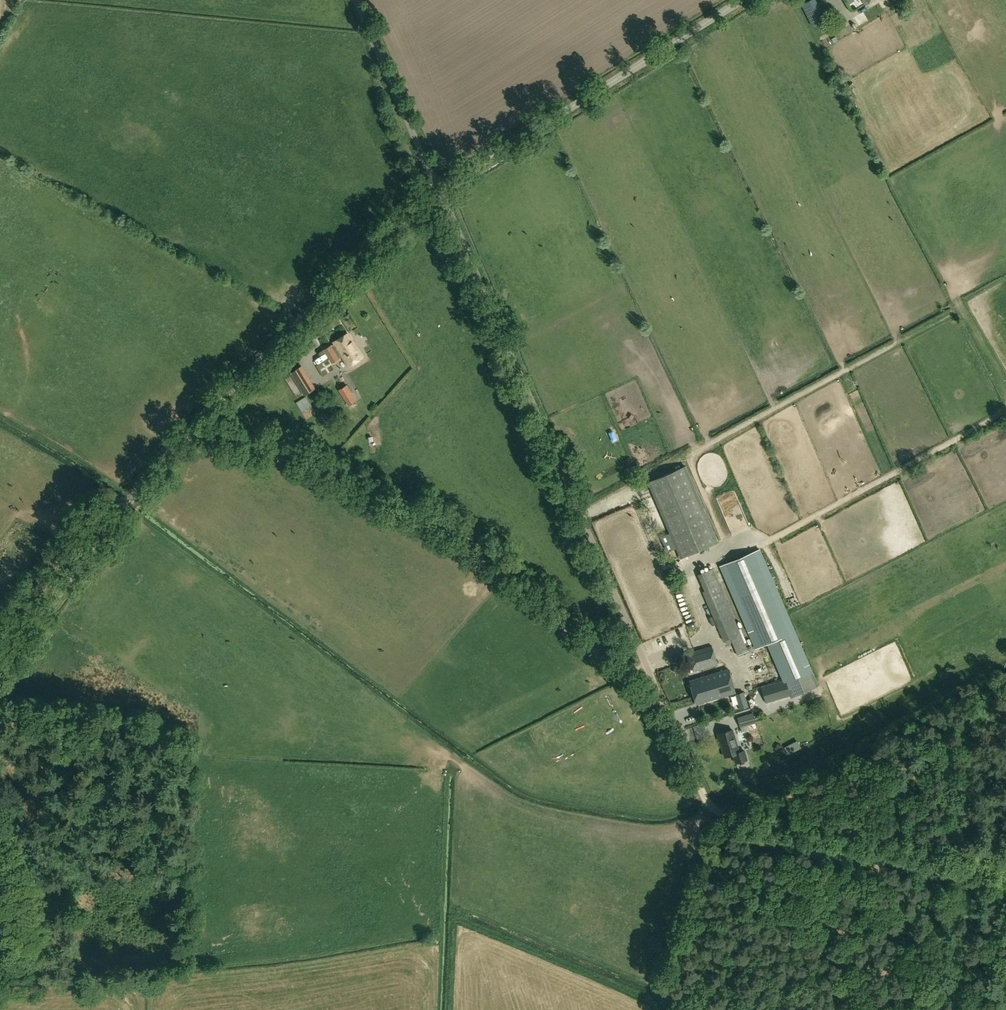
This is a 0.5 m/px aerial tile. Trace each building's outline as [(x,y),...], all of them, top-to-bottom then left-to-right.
[(801,4),(806,14),(820,7),(816,0),(810,0),(801,4)] [(354,336),(363,331),(355,319),(347,325),(354,336)] [(333,347),(332,346),(325,350),(333,363),(340,359),(339,358),(343,356),(348,364),(361,357),(348,335),(335,342),(336,345),(333,347)] [(842,347),(845,347),(846,353),(853,352),(851,339),(842,340),(842,347)] [(355,371),(368,365),(366,361),(353,367),(355,371)] [(315,388),(302,366),(291,372),(304,395),(315,388)] [(348,406),(356,401),(351,393),(343,398),(348,406)] [(718,541),(686,466),(649,482),(681,557),(718,541)] [(741,533),(751,528),(739,501),(729,506),(741,533)] [(818,686),(774,582),(759,549),(721,566),(756,649),(768,644),(784,680),(762,686),(766,702),(790,696),(791,698),(818,686)] [(748,650),(719,583),(713,568),(697,574),(702,585),(706,584),(708,588),(703,590),(723,639),(730,636),(738,654),(748,650)] [(786,584),(791,581),(787,574),(782,577),(786,584)] [(713,666),(718,665),(712,645),(689,652),(695,671),(693,671),(695,679),(690,680),(697,703),(736,691),(729,668),(715,673),(713,666)] [(769,667),(756,671),(760,683),(772,679),(769,667)] [(796,697),(773,703),(776,715),(798,709),(796,697)] [(753,713),(737,718),(740,727),(756,723),(753,713)] [(748,737),(762,735),(761,727),(747,729),(748,737)] [(718,734),(725,757),(733,754),(736,763),(746,760),(743,751),(739,752),(732,730),(718,734)]
